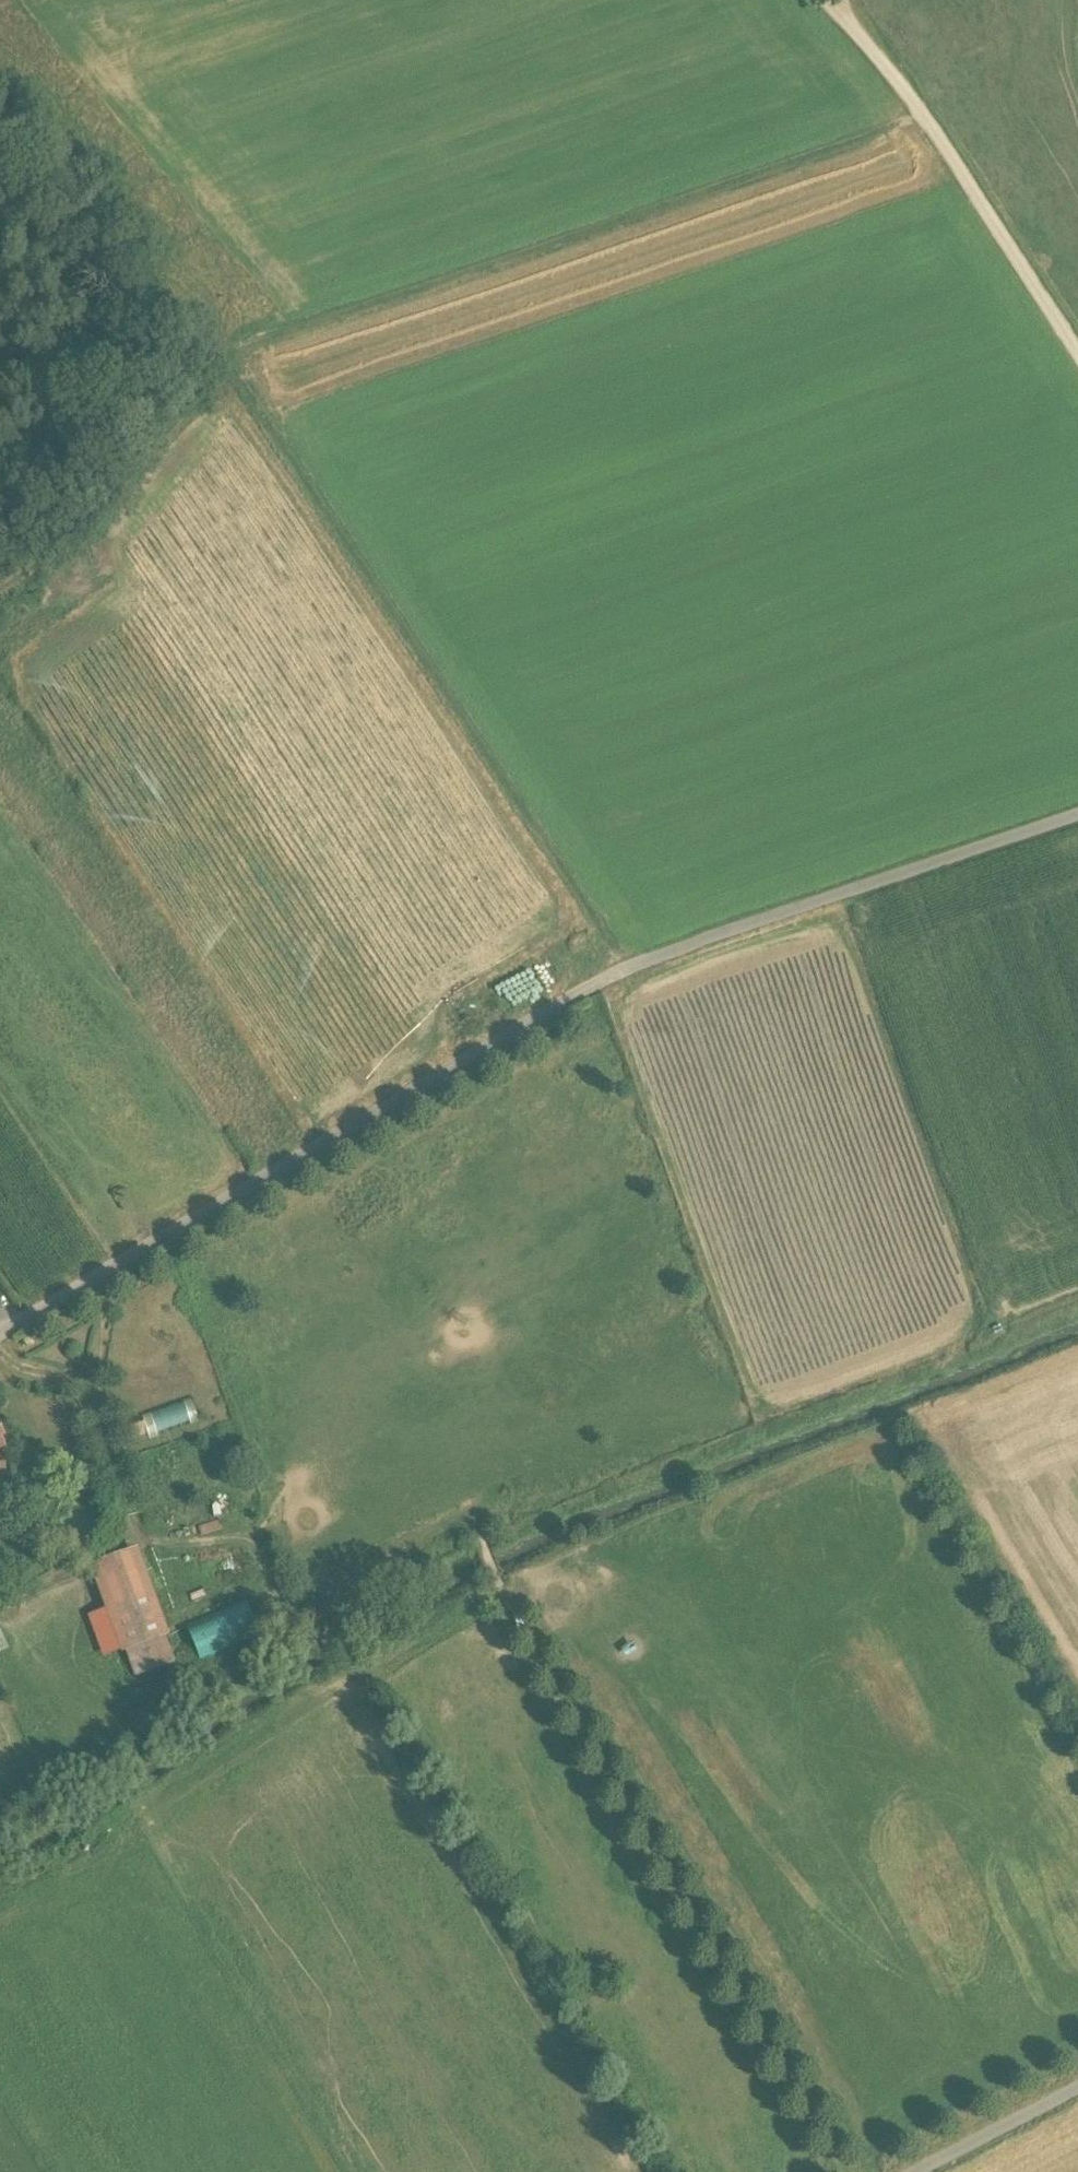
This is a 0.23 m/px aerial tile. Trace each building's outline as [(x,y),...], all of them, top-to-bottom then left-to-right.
[(156,1436),(199,1420),(191,1397),(148,1414),(156,1436)] [(138,1552),(95,1569),(115,1620),(157,1604),(138,1552)] [(202,1659),(262,1634),(247,1599),(187,1624),(202,1659)]
